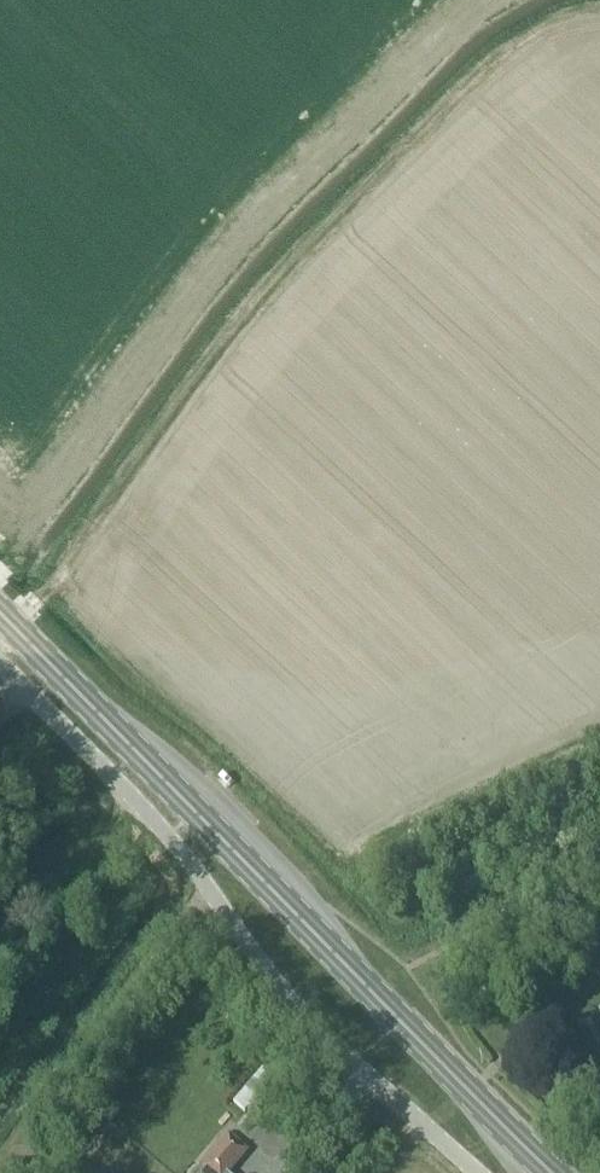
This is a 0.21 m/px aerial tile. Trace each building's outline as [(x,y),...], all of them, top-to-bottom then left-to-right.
[(8,719),(0,709),(0,726),(8,719)] [(246,1152),(225,1134),(198,1166),(204,1171),(202,1172),(228,1172),(246,1152)]
